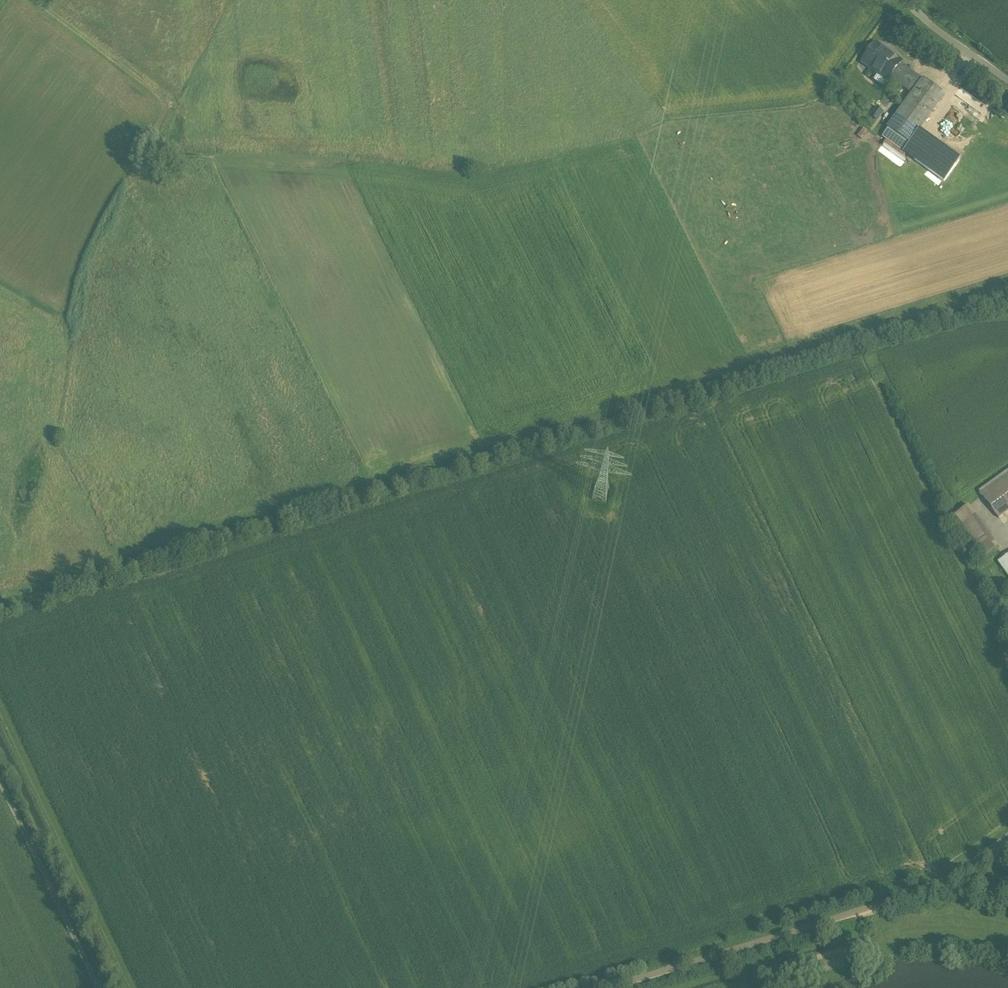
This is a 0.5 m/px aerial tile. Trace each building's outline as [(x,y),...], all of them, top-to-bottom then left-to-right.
[(899,64),(872,43),(858,63),(884,83),(899,64)] [(898,67),(888,81),(906,94),(917,80),(898,67)] [(905,146),(941,98),(917,80),(883,129),(905,146)] [(968,102),(972,96),(963,89),(959,95),(968,102)] [(879,107),(874,115),(879,118),(884,111),(879,107)] [(883,121),(889,113),(885,110),(879,118),(883,121)] [(981,492),(1001,518),(1007,513),(1007,473),(981,492)] [(970,507),(956,517),(984,558),(998,548),(970,507)] [(999,562),(1007,575),(1007,556),(999,562)]
